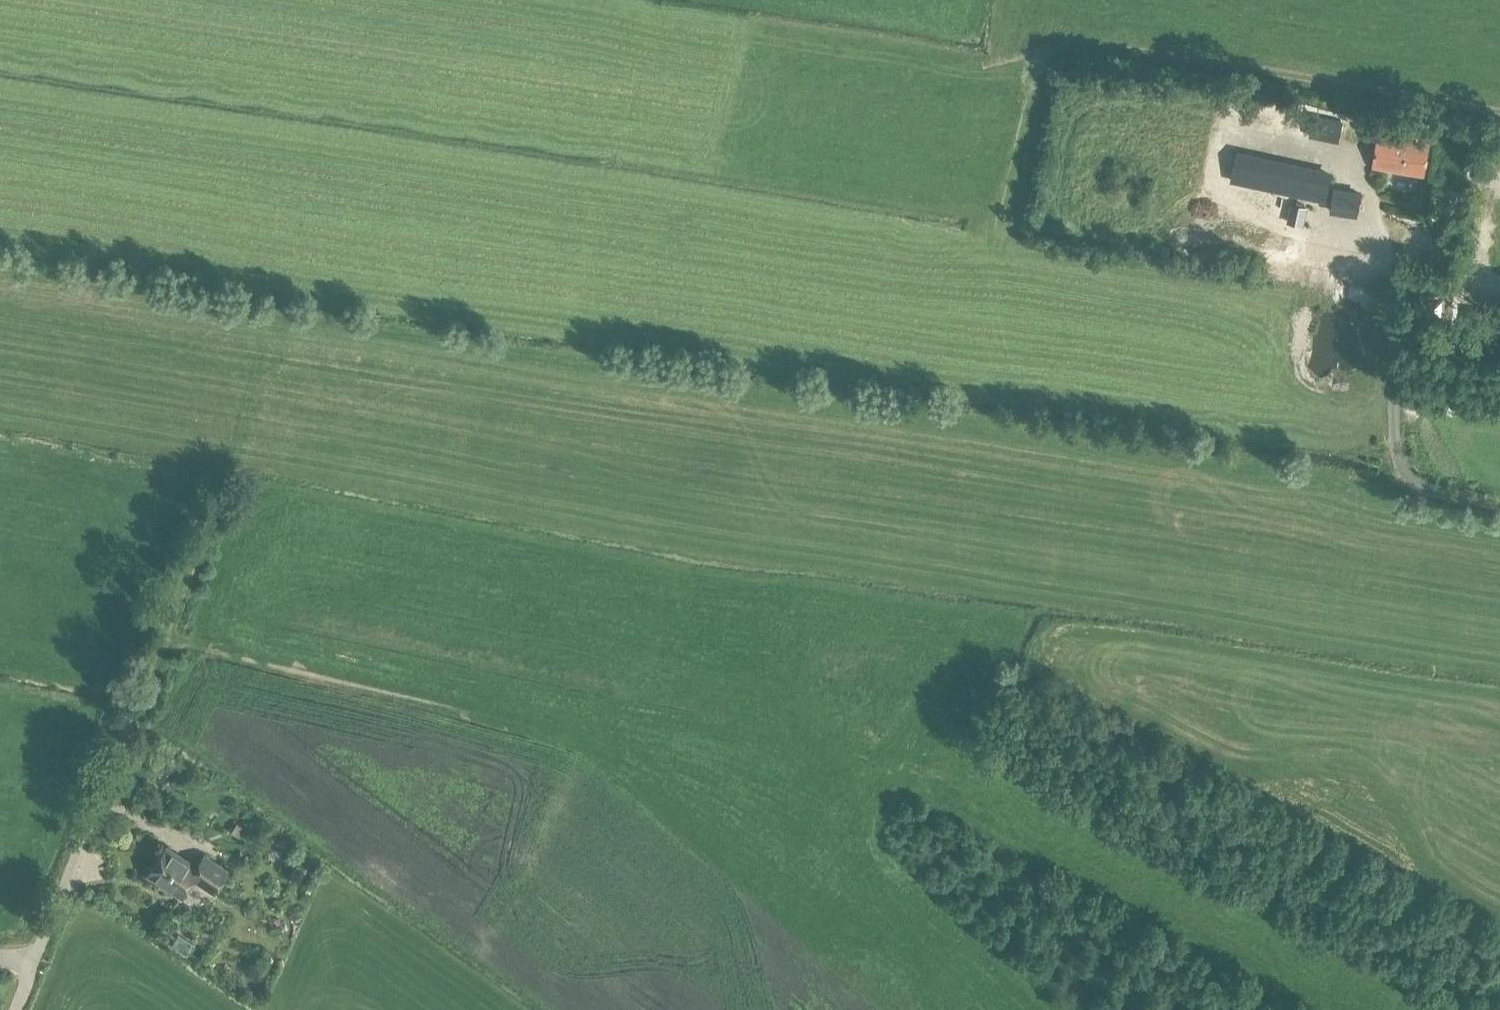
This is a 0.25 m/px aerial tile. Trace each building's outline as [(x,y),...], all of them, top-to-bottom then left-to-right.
[(1311,124),(1309,134),(1327,138),(1329,128),(1331,118),(1313,114),(1311,124)] [(1424,176),(1429,140),(1379,132),(1373,167),(1424,176)] [(1236,152),(1230,181),(1326,202),(1333,173),(1236,152)] [(1361,191),(1334,187),(1331,211),(1358,215),(1361,191)] [(1292,205),(1288,223),(1301,226),(1305,208),(1292,205)] [(1436,250),(1424,254),(1427,265),(1439,262),(1436,250)] [(1426,303),(1425,314),(1431,314),(1441,315),(1441,310),(1442,301),(1442,298),(1427,297),(1426,303)] [(236,824),(231,832),(239,838),(244,830),(236,824)] [(195,866),(166,846),(148,873),(180,894),(190,876),(212,892),(226,871),(203,856),(195,866)]
